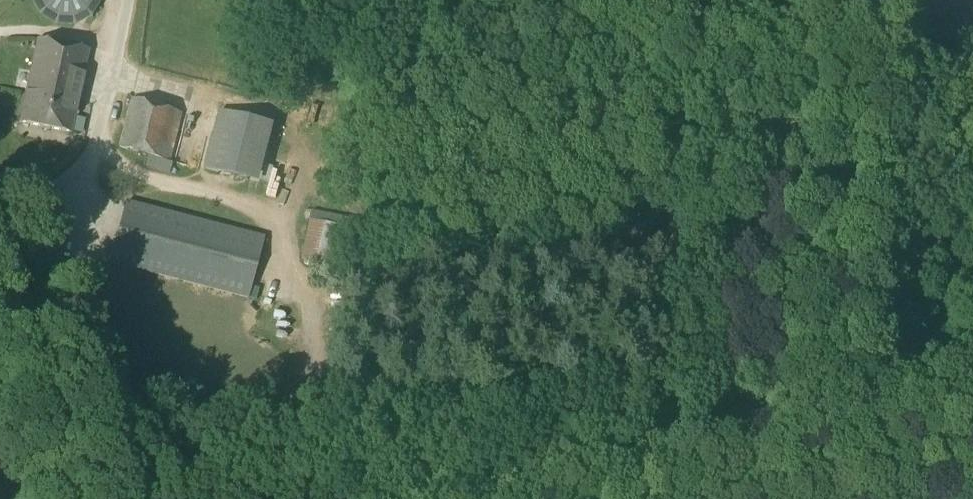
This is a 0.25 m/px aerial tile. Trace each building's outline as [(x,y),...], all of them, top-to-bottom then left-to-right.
[(71,133),(88,51),(37,40),(20,122),(71,133)] [(173,164),(170,160),(182,111),(132,99),(120,148),(150,155),(146,168),(170,175),(173,164)] [(274,125),(219,111),(205,170),(259,184),(274,125)] [(263,238),(126,203),(110,262),(248,298),(263,238)] [(334,256),(341,228),(310,221),(304,250),(334,256)]
